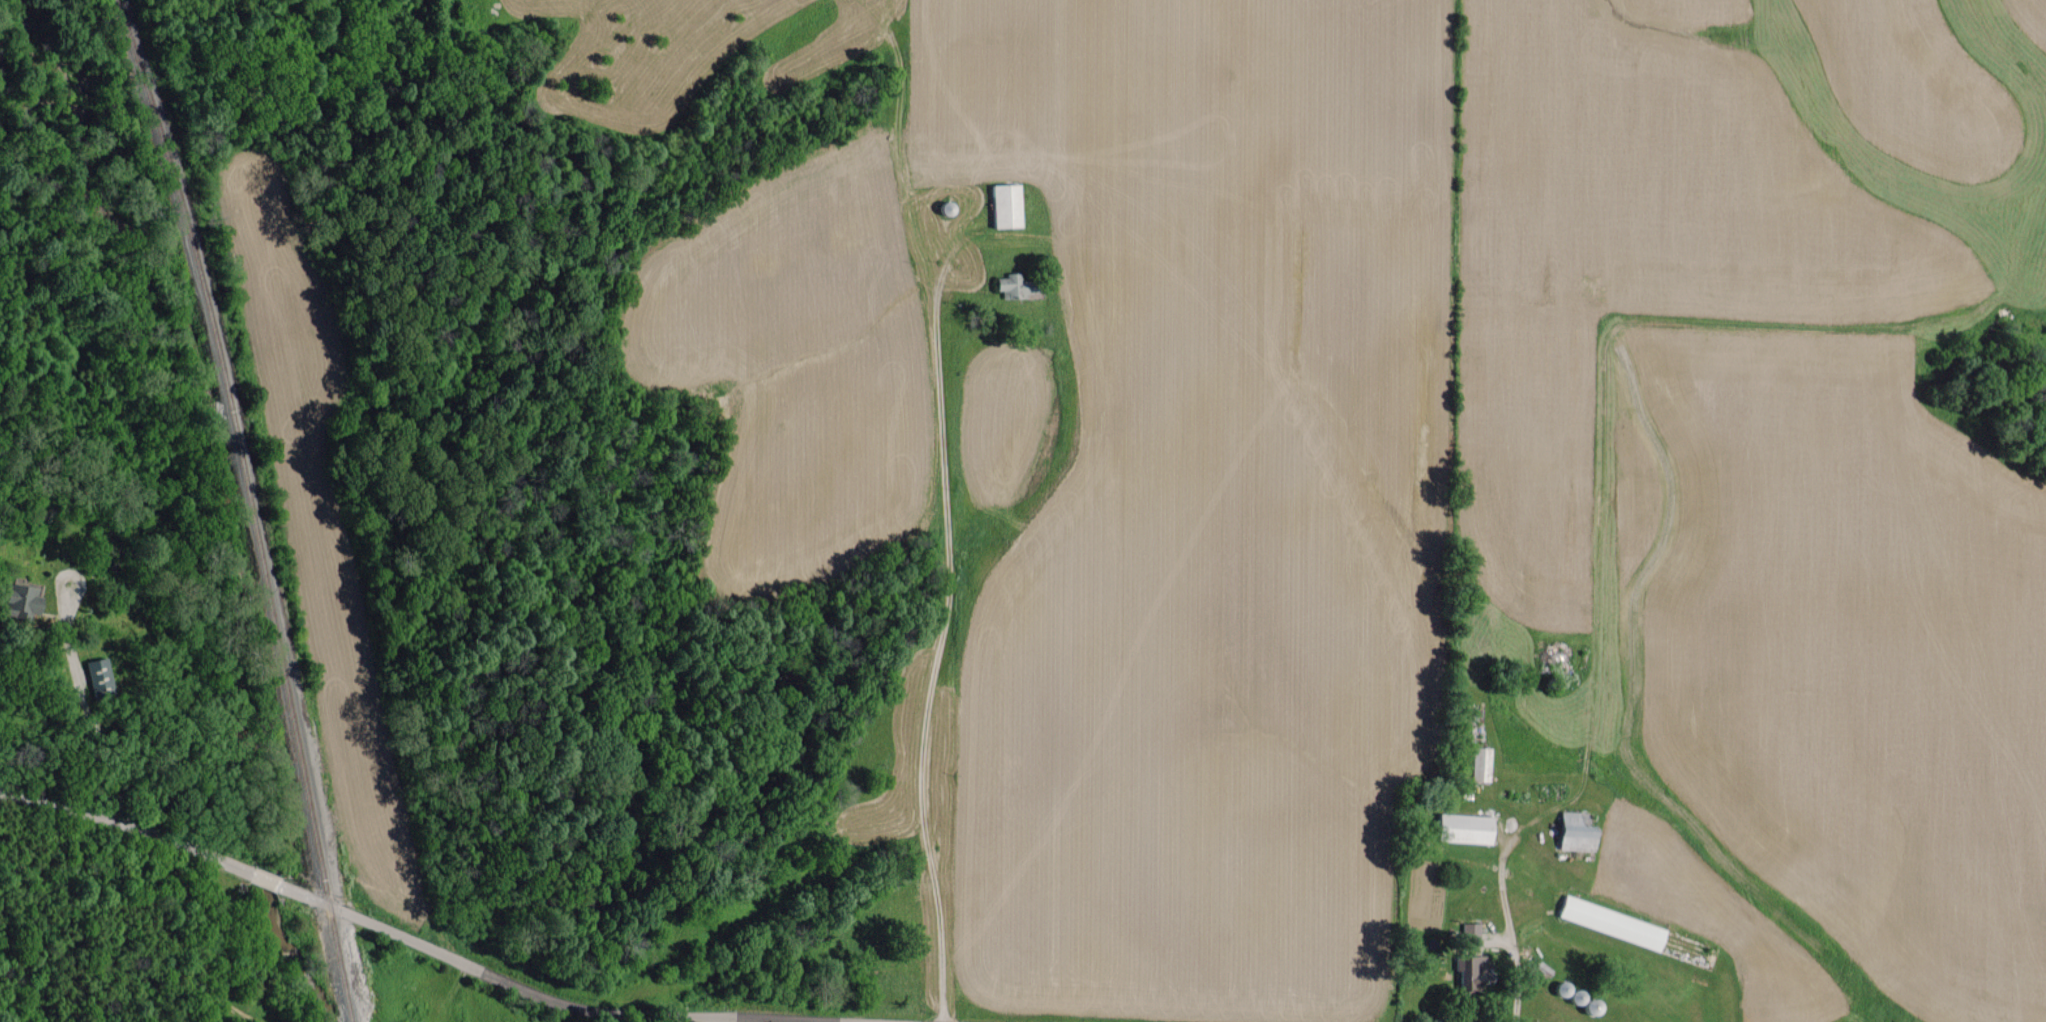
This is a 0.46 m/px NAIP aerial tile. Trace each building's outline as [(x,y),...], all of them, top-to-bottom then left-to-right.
[(1020,226),(1019,182),(987,183),(988,227),(1020,226)] [(998,289),(999,298),(1025,296),(1023,282),(1016,282),(1015,271),(1001,272),(1001,276),(990,277),(992,290),(998,289)] [(37,589),(7,582),(1,609),(31,616),(37,589)] [(81,663),(87,683),(98,680),(101,687),(113,684),(105,656),(81,663)] [(1488,781),(1489,747),(1471,747),(1470,781),(1488,781)] [(1591,851),(1592,824),(1582,824),(1582,812),(1555,810),(1554,849),(1591,851)] [(1490,815),(1433,813),(1432,840),(1489,843),(1490,815)]
